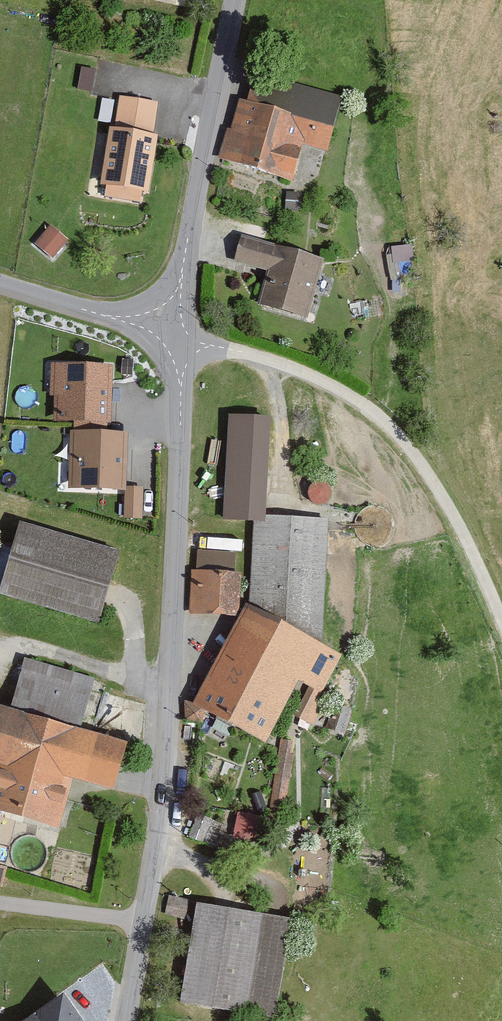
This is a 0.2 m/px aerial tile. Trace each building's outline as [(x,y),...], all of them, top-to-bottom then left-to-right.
[(260,112),(241,107),(234,135),(227,133),(218,166),(298,187),(307,154),(329,159),(344,98),(269,79),(260,112)] [(121,103),(117,134),(153,139),(158,108),(121,103)] [(117,134),(111,133),(102,191),(108,192),(106,202),(142,208),(144,200),(150,201),(159,140),(153,139),(117,134)] [(69,243),(51,230),(37,249),(55,263),(69,243)] [(326,266),(241,241),(234,265),(270,275),(260,310),(309,324),(326,266)] [(113,361),(50,360),(49,394),(55,394),(55,419),(112,420),(113,361)] [(273,421),(227,418),(222,520),(255,522),(268,523),(273,421)] [(128,431),(70,429),(68,486),(126,487),(126,484),(128,431)] [(144,485),(126,484),(126,487),(125,516),(143,517),(144,485)] [(255,522),(251,610),(324,648),(329,525),(268,523),(255,522)] [(123,557),(22,527),(1,598),(102,628),(123,557)] [(242,577),(192,575),(190,618),(240,620),(242,577)] [(251,610),(247,608),(240,620),(193,712),(267,750),(285,716),(310,729),(346,659),(324,648),(251,610)] [(25,662),(12,711),(83,730),(97,681),(25,662)] [(0,708),(0,770),(2,770),(0,777),(0,813),(63,831),(75,787),(119,799),(134,745),(83,730),(12,711),(0,708)] [(200,906),(184,1008),(271,1020),(279,1020),(294,920),(200,906)] [(17,1020),(84,1020),(84,1019),(62,991),(17,1020)]
